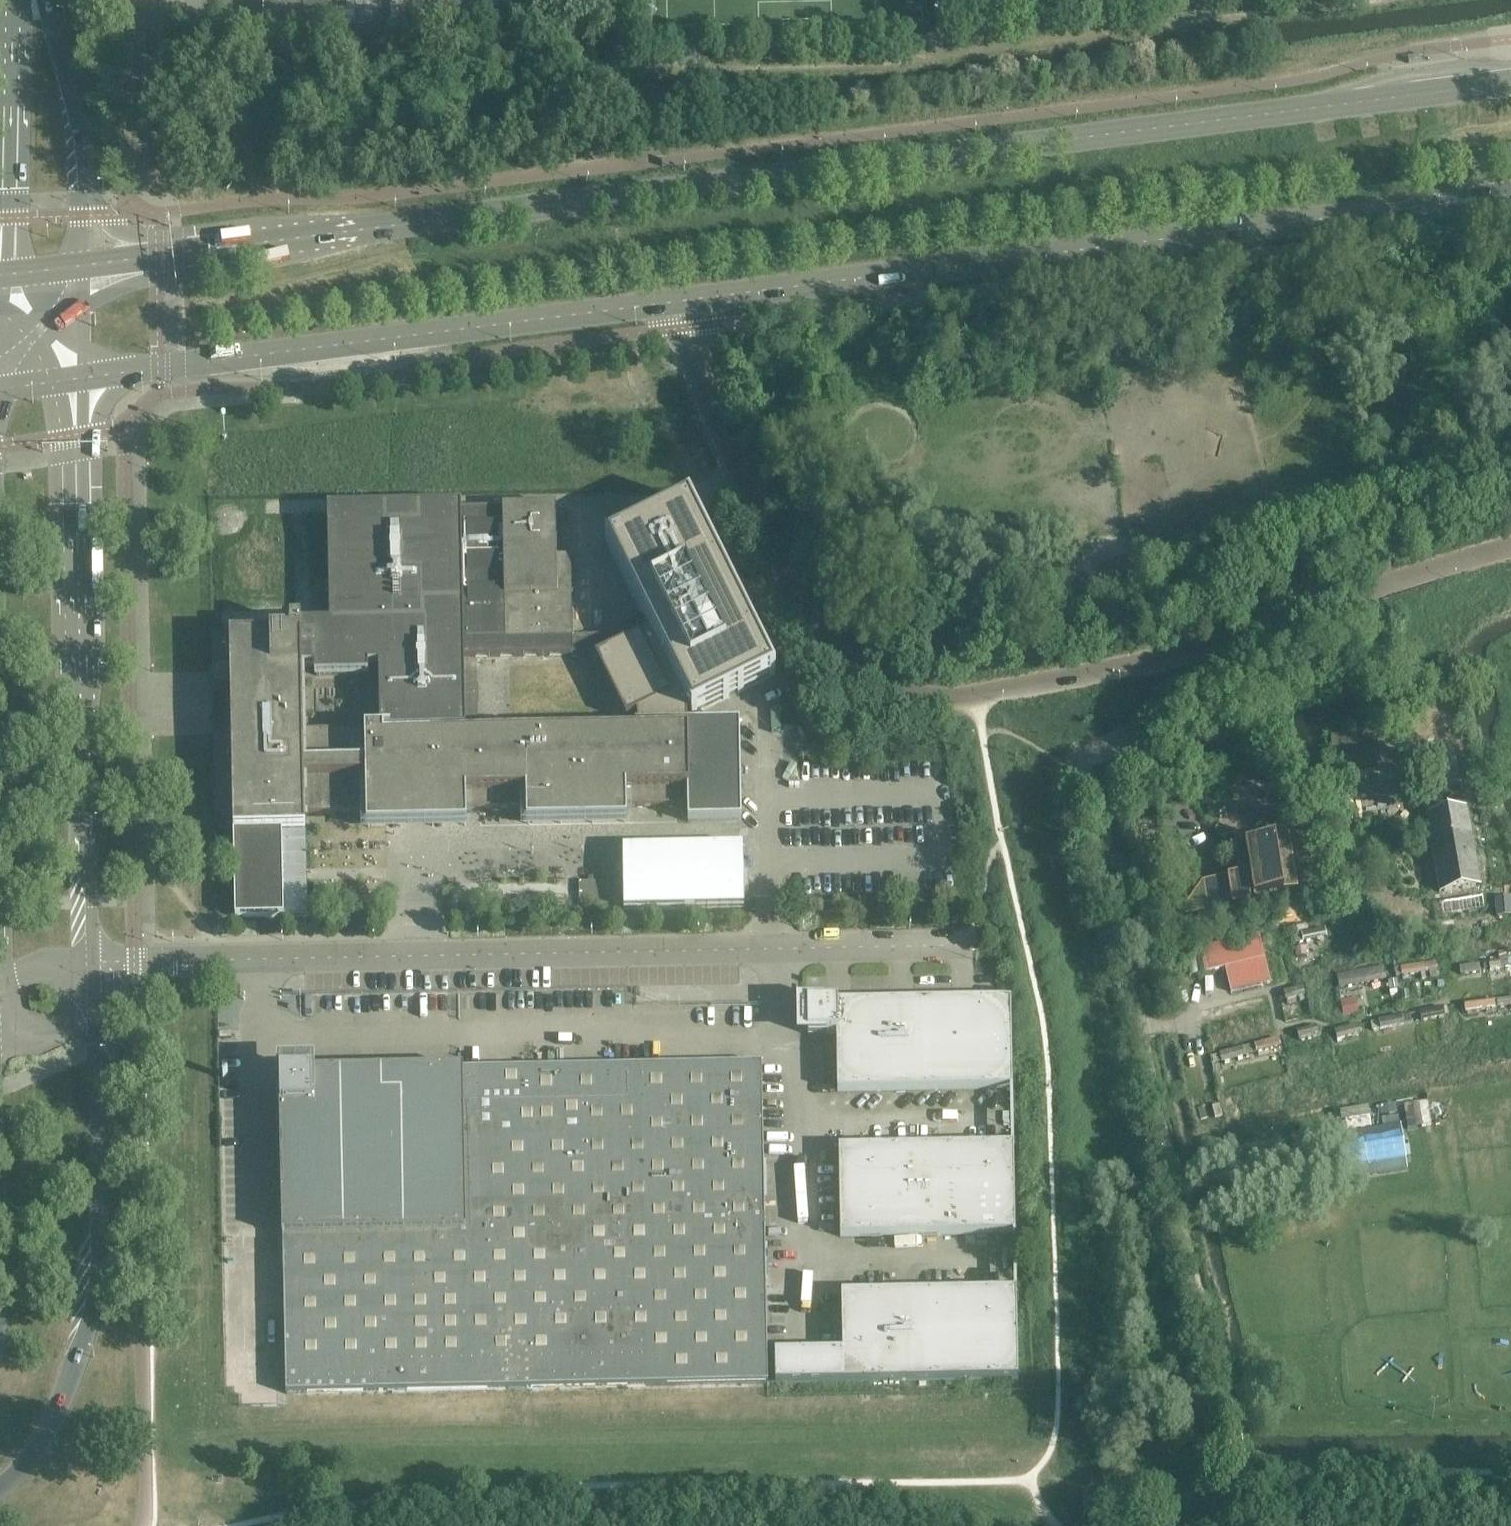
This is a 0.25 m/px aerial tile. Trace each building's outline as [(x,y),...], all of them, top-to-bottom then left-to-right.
[(556,507),(503,508),(460,509),(329,512),(332,625),(252,627),(253,636),(212,637),(212,672),(236,672),(237,733),(214,734),(215,816),(234,816),(234,832),(306,831),(305,814),(367,813),(367,829),(467,827),(466,811),(527,810),(527,826),(627,824),(627,808),(688,807),(688,822),(742,821),(740,724),(687,725),(687,714),(690,713),(692,716),(775,675),(692,505),(689,500),(605,542),(642,616),(599,636),(573,636),(571,557),(557,557),(556,507)] [(1431,780),(1460,779),(1460,749),(1431,750),(1431,780)] [(1426,816),(1440,892),(1481,885),(1467,810),(1426,816)] [(307,832),(234,833),(235,918),(284,917),(284,916),(308,916),(307,832)] [(1302,892),(1297,859),(1311,857),(1308,836),(1230,849),(1244,868),(1248,867),(1249,875),(1203,882),(1192,897),(1200,903),(1202,913),(1256,905),(1255,900),(1302,892)] [(743,847),(623,849),(624,910),(745,907),(743,847)] [(622,880),(467,880),(468,901),(622,900),(622,880)] [(1331,937),(1329,929),(1326,930),(1325,928),(1302,934),(1303,943),(1331,937)] [(1269,977),(1258,933),(1257,929),(1198,944),(1204,968),(1224,963),(1230,987),(1269,977)] [(1500,961),(1501,969),(1510,967),(1510,960),(1500,961)] [(1499,961),(1489,963),(1490,970),(1500,969),(1499,961)] [(1425,964),(1401,967),(1402,976),(1426,972),(1425,964)] [(1479,965),(1460,968),(1461,978),(1480,976),(1479,965)] [(1384,967),(1337,976),(1339,988),(1387,979),(1384,967)] [(1302,987),(1284,992),(1286,1000),(1304,996),(1302,987)] [(1497,1000),(1498,1007),(1510,1006),(1510,998),(1497,1000)] [(1013,1088),(1011,1000),(807,1004),(808,1035),(837,1034),(838,1092),(1013,1088)] [(1466,1005),(1467,1013),(1495,1009),(1494,1001),(1466,1005)] [(1450,1015),(1447,1007),(1444,1008),(1443,1007),(1420,1012),(1422,1022),(1446,1017),(1445,1016),(1450,1015)] [(1408,1024),(1406,1016),(1402,1017),(1402,1016),(1378,1021),(1380,1030),(1408,1024)] [(1360,1033),(1364,1032),(1363,1030),(1364,1029),(1364,1027),(1363,1027),(1362,1025),(1359,1026),(1359,1025),(1335,1031),(1337,1040),(1361,1034),(1360,1033)] [(1319,1036),(1316,1027),(1293,1033),(1296,1043),(1319,1036)] [(1281,1047),(1279,1039),(1279,1038),(1254,1045),(1254,1046),(1245,1048),(1246,1051),(1255,1049),(1257,1054),(1281,1047)] [(1245,1057),(1243,1047),(1219,1053),(1220,1054),(1211,1057),(1212,1060),(1220,1057),(1221,1063),(1245,1057)] [(765,1203),(762,1064),(720,1065),(720,1066),(703,1066),(703,1065),(701,1065),(704,1203),(765,1203)] [(704,1203),(701,1065),(700,1065),(700,1066),(683,1067),(683,1065),(641,1066),(644,1204),(704,1203)] [(644,1246),(644,1204),(641,1066),(599,1067),(600,1068),(582,1069),(582,1067),(581,1067),(584,1247),(644,1246)] [(584,1247),(581,1067),(580,1067),(581,1069),(563,1069),(563,1068),(521,1069),(524,1248),(584,1247)] [(524,1248),(521,1069),(461,1070),(465,1249),(524,1248)] [(465,1249),(461,1070),(419,1071),(419,1072),(402,1073),(402,1071),(401,1071),(405,1251),(465,1249)] [(405,1251),(401,1071),(400,1071),(400,1073),(383,1073),(383,1071),(341,1072),(344,1252),(405,1251)] [(344,1252),(341,1072),(280,1074),(284,1253),(344,1252)] [(1400,1125),(1337,1135),(1344,1179),(1407,1170),(1400,1125)] [(1015,1234),(1014,1145),(839,1148),(840,1237),(1015,1234)] [(766,1243),(765,1203),(704,1203),(644,1204),(644,1246),(766,1243)] [(767,1285),(766,1243),(644,1246),(645,1287),(767,1285)] [(646,1351),(645,1287),(644,1246),(584,1247),(524,1248),(465,1249),(405,1251),(344,1252),(284,1253),(285,1326),(286,1326),(292,1339),(286,1342),(286,1394),(626,1387),(625,1352),(646,1351)] [(769,1384),(767,1285),(645,1287),(646,1351),(625,1352),(626,1387),(769,1384)] [(1018,1379),(1016,1290),(842,1293),(843,1351),(775,1352),(776,1383),(1018,1379)]
